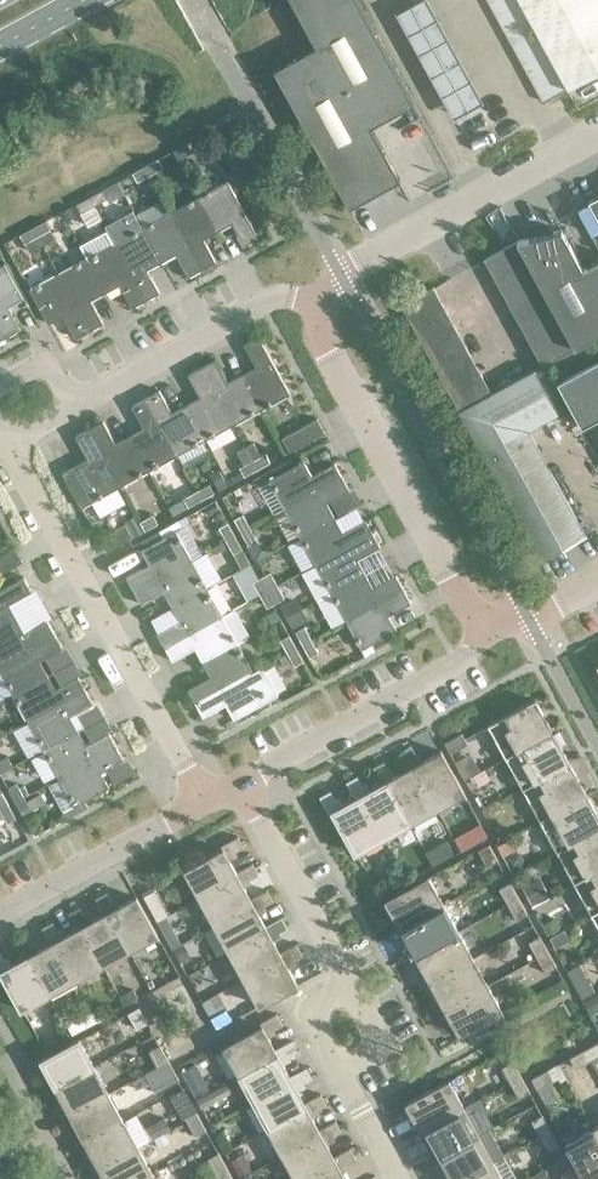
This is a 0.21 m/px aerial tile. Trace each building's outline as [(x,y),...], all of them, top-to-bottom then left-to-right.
[(358,0),(291,0),(316,46),(274,69),(350,208),(401,179),(371,126),(414,103),(358,0)] [(518,0),(489,0),(544,101),(566,89),(518,0)] [(567,88),(597,72),(597,0),(519,0),(567,88)] [(459,59),(448,38),(420,53),(431,74),(459,59)] [(191,151),(187,143),(174,150),(178,158),(191,151)] [(163,167),(159,158),(146,165),(150,174),(163,167)] [(150,174),(146,165),(133,172),(138,181),(150,174)] [(228,180),(199,195),(218,230),(232,222),(245,245),(259,237),(228,180)] [(107,197),(102,189),(89,196),(94,204),(107,197)] [(218,230),(199,195),(171,211),(202,268),(216,261),(204,238),(218,230)] [(94,204),(89,196),(77,203),(81,211),(94,204)] [(589,201),(597,217),(597,196),(589,201)] [(76,216),(71,207),(62,212),(67,221),(76,216)] [(202,268),(171,211),(143,226),(162,261),(176,253),(188,276),(202,268)] [(51,228),(46,219),(33,226),(38,235),(51,228)] [(38,235),(33,226),(20,233),(25,242),(38,235)] [(162,261),(143,226),(115,241),(146,299),(160,291),(147,269),(162,261)] [(87,256),(86,257),(106,292),(120,284),(132,307),(146,299),(115,241),(114,242),(107,229),(80,244),(87,256)] [(563,324),(575,346),(597,334),(597,259),(584,267),(562,229),(517,240),(517,241),(528,261),(540,282),(551,303),(563,324)] [(528,261),(517,241),(485,258),(496,279),(528,261)] [(106,292),(86,257),(58,272),(90,330),(104,322),(91,299),(106,292)] [(540,282),(528,261),(496,279),(508,300),(540,282)] [(5,262),(0,265),(0,322),(7,335),(21,328),(9,305),(24,297),(5,262)] [(90,330),(58,272),(30,288),(49,323),(64,315),(76,337),(90,330)] [(551,303),(540,282),(508,300),(519,320),(551,303)] [(445,307),(433,286),(401,303),(413,325),(445,307)] [(563,324),(551,303),(519,320),(531,341),(563,324)] [(457,328),(445,307),(413,325),(425,346),(457,328)] [(575,346),(563,324),(531,341),(543,364),(575,346)] [(469,350),(457,328),(425,346),(437,367),(469,350)] [(257,366),(242,373),(262,408),(290,393),(259,335),(244,343),(257,366)] [(480,371),(469,350),(437,367),(448,388),(480,371)] [(216,358),(202,366),(233,424),(262,408),(242,373),(228,381),(216,358)] [(558,380),(582,426),(597,417),(597,358),(558,380)] [(233,424),(202,366),(188,373),(201,396),(186,404),(205,439),(233,424)] [(535,369),(492,392),(460,410),(482,451),(482,450),(541,558),(586,534),(526,426),(556,410),(535,369)] [(492,392),(480,371),(448,388),(460,410),(492,392)] [(160,389),(146,397),(177,454),(205,439),(186,404),(172,412),(160,389)] [(177,454),(146,397),(132,404),(144,427),(130,435),(149,470),(177,454)] [(325,431),(318,418),(282,437),(290,450),(325,431)] [(103,420),(90,427),(121,485),(149,470),(130,435),(116,443),(103,420)] [(121,485),(90,427),(76,435),(88,458),(62,472),(82,507),(121,485)] [(253,443),(246,447),(253,459),(260,455),(253,443)] [(253,459),(246,447),(239,450),(246,463),(253,459)] [(266,452),(260,455),(253,459),(258,468),(271,461),(266,452)] [(258,468),(253,459),(246,463),(240,466),(245,475),(258,468)] [(269,479),(285,507),(342,476),(335,462),(312,474),(304,459),(269,479)] [(219,466),(210,470),(220,487),(228,483),(219,466)] [(350,490),(342,476),(285,507),(300,535),(335,516),(327,502),(350,490)] [(210,483),(197,490),(202,499),(214,492),(210,483)] [(202,499),(197,490),(184,497),(189,506),(202,499)] [(216,499),(207,504),(212,514),(221,509),(216,499)] [(243,513),(234,518),(242,531),(250,526),(243,513)] [(140,521),(145,529),(158,522),(154,514),(140,521)] [(343,531),(335,516),(300,535),(315,564),(373,532),(366,518),(343,531)] [(137,517),(126,523),(133,536),(144,530),(137,517)] [(235,534),(228,522),(219,526),(226,539),(235,534)] [(126,523),(99,537),(106,551),(133,536),(126,523)] [(257,539),(250,526),(242,531),(249,544),(257,539)] [(127,576),(134,590),(192,558),(176,529),(141,548),(149,563),(127,576)] [(381,546),(373,532),(315,564),(331,592),(366,573),(358,558),(381,546)] [(242,547),(235,534),(226,539),(233,552),(242,547)] [(15,547),(0,555),(0,572),(22,560),(15,547)] [(242,547),(233,552),(242,567),(251,562),(242,547)] [(207,586),(192,558),(134,590),(142,604),(165,591),(172,605),(207,586)] [(271,571),(265,574),(262,576),(269,589),(278,584),(271,571)] [(373,587),(366,573),(331,592),(346,620),(404,588),(396,574),(373,587)] [(17,617),(9,603),(32,590),(24,576),(0,589),(0,627),(17,617)] [(269,589),(262,576),(253,581),(260,594),(269,589)] [(285,597),(278,584),(269,589),(276,602),(285,597)] [(223,614),(207,586),(172,605),(180,620),(157,632),(165,646),(223,614)] [(411,602),(404,588),(346,620),(362,649),(397,629),(389,615),(411,602)] [(276,602),(269,589),(260,594),(267,606),(276,602)] [(294,596),(281,603),(288,615),(301,608),(294,596)] [(307,620),(301,608),(288,615),(294,627),(307,620)] [(232,609),(223,614),(165,646),(173,660),(195,647),(203,661),(238,642),(248,637),(232,609)] [(17,617),(0,627),(0,663),(55,633),(48,619),(25,631),(17,617)] [(305,626),(296,630),(303,643),(312,639),(305,626)] [(55,633),(0,663),(0,669),(13,692),(48,673),(40,659),(63,647),(55,633)] [(297,647),(289,634),(281,639),(288,652),(297,647)] [(319,652),(312,639),(303,643),(310,656),(319,652)] [(253,670),(238,642),(203,661),(211,676),(188,688),(196,702),(253,670)] [(304,660),(297,647),(288,652),(295,665),(304,660)] [(288,652),(278,657),(282,665),(292,660),(288,652)] [(253,671),(253,670),(196,702),(203,716),(226,703),(234,718),(278,694),(263,666),(253,671)] [(56,688),(48,673),(13,692),(28,720),(86,689),(78,675),(56,688)] [(93,703),(86,689),(28,720),(44,749),(79,729),(71,715),(93,703)] [(553,731),(535,699),(489,725),(506,756),(553,731)] [(86,744),(79,729),(44,749),(59,777),(117,745),(109,731),(86,744)] [(570,762),(553,731),(506,756),(523,788),(570,762)] [(451,753),(469,743),(463,732),(445,742),(451,753)] [(124,759),(117,745),(59,777),(75,805),(110,786),(102,771),(124,759)] [(401,751),(410,768),(413,766),(436,808),(465,792),(441,750),(421,762),(412,745),(401,751)] [(1,771),(14,764),(9,754),(0,759),(0,758),(0,770),(1,771)] [(374,766),(383,783),(386,781),(409,823),(436,808),(413,766),(410,768),(394,777),(385,760),(374,766)] [(587,794),(570,762),(523,788),(540,819),(587,794)] [(469,777),(475,787),(490,778),(485,768),(469,777)] [(347,781),(356,797),(359,795),(382,837),(409,823),(386,781),(383,783),(367,791),(358,775),(347,781)] [(17,783),(8,788),(16,800),(24,796),(24,795),(20,787),(17,783)] [(25,785),(20,787),(24,795),(29,792),(25,785)] [(37,789),(24,796),(16,800),(23,813),(31,808),(30,806),(43,799),(37,789)] [(331,789),(323,793),(320,795),(329,812),(332,810),(355,852),(382,837),(359,795),(356,797),(340,805),(331,789)] [(2,791),(0,792),(0,808),(0,809),(9,804),(2,791)] [(587,794),(540,819),(558,851),(597,829),(597,814),(587,794)] [(16,817),(9,804),(0,809),(5,816),(7,821),(16,817)] [(488,835),(482,824),(469,831),(475,842),(488,835)] [(558,851),(575,882),(597,870),(597,829),(558,851)] [(517,834),(500,844),(507,856),(524,847),(517,834)] [(238,836),(230,841),(222,845),(223,848),(186,869),(200,895),(238,875),(237,871),(228,855),(244,847),(238,836)] [(445,838),(434,844),(442,859),(453,853),(445,838)] [(498,860),(489,844),(479,850),(487,866),(498,860)] [(253,863),(237,871),(238,875),(200,895),(215,922),(253,902),(251,898),(243,883),(259,874),(253,863)] [(575,882),(592,914),(597,911),(597,870),(575,882)] [(444,903),(429,876),(387,899),(401,926),(444,903)] [(550,895),(540,877),(522,887),(532,905),(550,895)] [(519,898),(510,882),(499,888),(508,904),(519,898)] [(267,890),(251,898),(253,902),(215,922),(229,949),(268,928),(266,925),(257,909),(273,900),(267,890)] [(95,897),(105,914),(108,912),(129,950),(158,934),(137,896),(116,908),(107,891),(95,897)] [(527,913),(519,898),(508,904),(516,919),(527,913)] [(459,930),(444,903),(401,926),(416,954),(459,930)] [(69,912),(78,928),(82,926),(102,965),(129,950),(108,912),(105,914),(89,922),(80,906),(69,912)] [(282,917),(266,925),(268,928),(229,949),(244,976),(283,955),(281,953),(272,937),(288,928),(282,917)] [(549,936),(562,930),(555,918),(543,925),(549,936)] [(42,926),(51,943),(55,941),(75,979),(102,965),(82,926),(78,928),(62,937),(53,920),(42,926)] [(182,940),(176,929),(166,935),(172,945),(182,940)] [(556,948),(571,940),(565,929),(550,937),(556,948)] [(473,958),(459,930),(416,954),(431,981),(473,958)] [(15,941),(24,957),(28,956),(49,994),(75,979),(55,941),(51,943),(35,951),(26,935),(15,941)] [(548,951),(540,936),(529,942),(537,957),(548,951)] [(191,954),(183,940),(173,946),(181,959),(191,954)] [(297,944),(281,953),(283,955),(244,976),(260,1005),(298,984),(287,963),(303,955),(297,944)] [(1,970),(22,1008),(49,994),(28,956),(24,957),(8,966),(0,951),(0,971),(1,970)] [(557,967),(548,951),(537,957),(546,972),(557,967)] [(488,985),(473,958),(431,981),(446,1008),(488,985)] [(503,1012),(488,985),(446,1008),(460,1035),(503,1012)] [(124,1004),(139,996),(134,988),(120,996),(124,1004)] [(217,991),(202,1000),(216,1026),(231,1018),(226,1008),(217,991)] [(592,1014),(597,1011),(597,993),(584,1000),(592,1014)] [(148,1022),(140,1007),(129,1012),(138,1028),(148,1022)] [(283,1024),(278,1013),(261,1022),(263,1025),(225,1046),(240,1073),(278,1052),(276,1049),(267,1033),(283,1024)] [(94,1065),(79,1038),(41,1058),(56,1085),(94,1065)] [(292,1040),(276,1049),(278,1052),(240,1073),(255,1100),(292,1079),(291,1075),(282,1059),(298,1051),(292,1040)] [(586,1049),(592,1059),(597,1056),(597,1042),(586,1049)] [(169,1059),(160,1044),(149,1050),(158,1065),(169,1059)] [(592,1059),(586,1049),(570,1057),(576,1068),(592,1059)] [(177,1075),(169,1059),(158,1065),(166,1081),(177,1075)] [(522,1076),(513,1061),(503,1066),(511,1082),(522,1076)] [(109,1092),(94,1065),(56,1085),(71,1112),(109,1092)] [(307,1066),(291,1075),(292,1079),(255,1100),(269,1126),(307,1106),(305,1102),(297,1086),(313,1077),(307,1066)] [(553,1080),(548,1069),(532,1078),(538,1088),(553,1080)] [(530,1092),(522,1076),(511,1082),(519,1098),(530,1092)] [(197,1096),(211,1088),(206,1079),(192,1087),(197,1096)] [(464,1107),(449,1079),(407,1103),(422,1130),(464,1107)] [(124,1119),(109,1092),(71,1112),(86,1139),(124,1119)] [(322,1093),(305,1102),(307,1106),(269,1126),(284,1153),(322,1132),(320,1129),(311,1113),(328,1104),(322,1093)] [(198,1113),(190,1098),(179,1103),(187,1119),(198,1113)] [(479,1134),(464,1107),(422,1130),(437,1157),(479,1134)] [(207,1129),(198,1113),(187,1119),(196,1135),(207,1129)] [(551,1130),(542,1114),(532,1120),(540,1136),(551,1130)] [(150,1122),(157,1135),(170,1128),(163,1115),(150,1122)] [(139,1146),(124,1119),(86,1139),(101,1166),(139,1146)] [(320,1129),(322,1132),(284,1153),(298,1178),(301,1178),(337,1159),(335,1156),(326,1140),(342,1131),(336,1120),(320,1129)] [(479,1134),(437,1157),(449,1178),(461,1178),(494,1161),(504,1155),(489,1128),(479,1134)] [(594,1128),(567,1143),(587,1178),(597,1178),(597,1136),(594,1128)] [(560,1145),(551,1130),(540,1136),(549,1151),(560,1145)] [(158,1147),(170,1141),(165,1132),(154,1138),(158,1147)] [(139,1146),(101,1166),(108,1178),(142,1178),(153,1173),(139,1146)] [(335,1156),(337,1159),(301,1178),(347,1178),(341,1167),(357,1158),(351,1147),(335,1156)] [(227,1167),(219,1151),(208,1157),(217,1173),(227,1167)] [(253,1167),(245,1151),(232,1158),(240,1174),(253,1167)] [(494,1161),(461,1178),(504,1178),(494,1161)] [(227,1167),(217,1173),(220,1178),(234,1178),(227,1167)] [(572,1167),(561,1173),(564,1178),(578,1178),(572,1167)]
